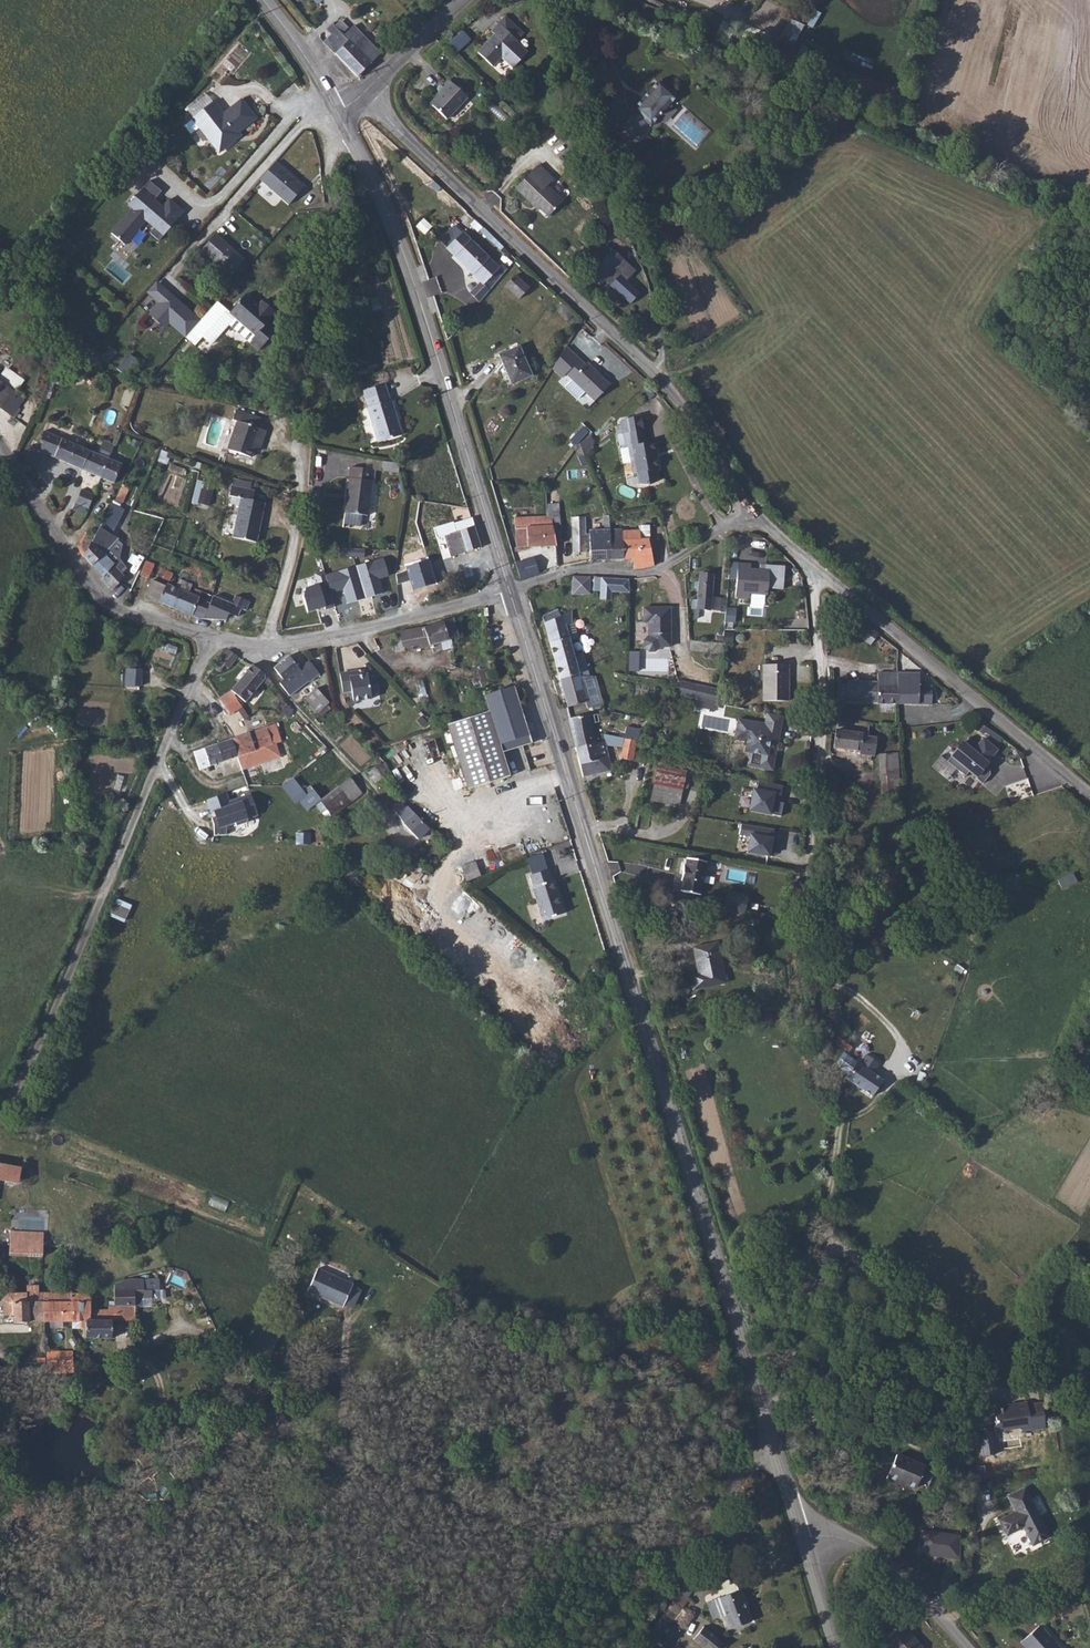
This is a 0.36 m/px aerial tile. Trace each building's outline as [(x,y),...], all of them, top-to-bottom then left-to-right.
[(510,32),(516,26),(505,16),(500,22),(510,32)] [(791,17),(781,35),(795,43),(804,24),(791,17)] [(510,32),(500,22),(492,31),(495,34),(478,53),(492,66),(501,57),(513,68),(528,52),(516,41),(523,33),(516,26),(510,32)] [(357,77),(381,53),(354,26),(344,36),(332,24),(326,30),(331,35),(323,42),(357,77)] [(461,33),(451,44),(457,51),(469,40),(461,33)] [(647,123),(649,125),(658,115),(660,116),(677,96),(659,80),(633,110),(633,111),(620,126),(634,138),(647,123)] [(467,98),(450,81),(443,88),(445,89),(431,104),(447,119),(467,98)] [(189,109),(194,116),(212,103),(206,95),(189,109)] [(194,116),(192,118),(200,128),(202,126),(208,133),(207,138),(217,150),(225,144),(230,144),(237,138),(235,135),(256,118),(241,99),(224,113),(214,101),(212,103),(194,116)] [(658,115),(649,125),(651,126),(660,116),(658,115)] [(208,133),(202,126),(200,128),(207,138),(208,133)] [(225,144),(217,150),(219,153),(230,144),(225,144)] [(304,187),(275,162),(260,180),(289,205),(304,187)] [(538,164),(516,188),(535,207),(536,205),(548,216),(563,201),(547,187),(554,179),(538,164)] [(149,206),(154,200),(162,191),(149,181),(130,202),(135,206),(111,233),(125,245),(146,220),(154,227),(150,233),(159,241),(177,220),(177,219),(184,211),(169,199),(162,207),(158,203),(153,210),(149,206)] [(153,210),(158,203),(154,200),(149,206),(153,210)] [(485,283),(491,289),(508,269),(502,264),(499,267),(463,232),(446,248),(481,282),(483,284),(485,283)] [(243,260),(215,235),(202,250),(230,275),(243,260)] [(605,280),(630,304),(640,293),(627,281),(636,271),(613,249),(589,275),(600,285),(605,280)] [(529,289),(515,275),(505,285),(519,299),(529,289)] [(162,305),(169,297),(177,304),(179,301),(156,281),(147,292),(162,305)] [(483,284),(481,282),(471,292),(481,302),(491,289),(485,283),(483,284)] [(263,309),(246,294),(230,312),(217,302),(201,320),(186,337),(195,345),(202,337),(211,345),(229,324),(259,351),(276,331),(267,323),(272,317),(271,316),(275,312),(266,305),(263,309)] [(201,320),(179,301),(177,304),(169,297),(162,305),(152,316),(167,329),(171,324),(186,337),(201,320)] [(573,314),(562,304),(557,309),(568,320),(573,314)] [(499,355),(511,384),(532,375),(519,346),(499,355)] [(108,363),(117,352),(111,347),(102,358),(108,363)] [(586,366),(566,347),(553,368),(562,378),(566,374),(595,401),(610,385),(588,364),(586,366)] [(138,360),(130,354),(117,369),(125,375),(138,360)] [(1,405),(0,406),(0,408),(12,416),(24,398),(16,392),(24,380),(10,370),(5,372),(0,379),(0,405),(1,405)] [(385,384),(364,390),(369,407),(368,408),(378,442),(402,435),(391,401),(390,401),(385,384)] [(255,445),(260,447),(266,430),(261,429),(264,419),(236,410),(233,420),(237,421),(228,449),(251,457),(255,445)] [(641,416),(621,420),(620,421),(622,434),(617,435),(620,446),(625,445),(626,447),(628,447),(628,448),(620,449),(623,464),(631,462),(633,474),(637,473),(639,484),(649,485),(658,481),(656,470),(658,469),(655,451),(658,451),(656,441),(647,443),(645,430),(644,430),(641,416)] [(580,449),(595,439),(585,425),(570,435),(580,449)] [(46,454),(87,471),(94,452),(44,431),(40,441),(38,442),(36,444),(35,447),(31,446),(26,463),(40,470),(46,454)] [(101,455),(110,459),(115,445),(106,441),(101,455)] [(110,459),(101,455),(94,452),(87,471),(114,483),(123,464),(110,459)] [(400,463),(383,461),(382,470),(398,472),(400,463)] [(348,512),(345,512),(344,523),(361,526),(362,514),(368,515),(374,469),(351,466),(347,495),(350,496),(348,512)] [(234,479),(232,486),(250,489),(251,483),(234,479)] [(232,486),(231,485),(229,495),(240,498),(232,537),(256,542),(265,503),(253,500),(255,490),(250,489),(232,486)] [(89,508),(94,495),(81,489),(76,503),(89,508)] [(212,492),(202,489),(199,503),(209,505),(212,492)] [(114,532),(125,507),(112,502),(101,526),(114,532)] [(552,518),(546,516),(515,517),(516,548),(557,545),(553,526),(552,518)] [(586,549),(590,549),(591,561),(611,560),(611,529),(589,530),(590,533),(586,533),(585,517),(571,517),(572,552),(586,552),(586,549)] [(451,557),(481,547),(472,518),(454,523),(453,522),(434,528),(437,538),(445,536),(451,557)] [(611,529),(611,560),(632,558),(634,570),(645,568),(654,566),(649,540),(650,540),(650,525),(639,526),(639,530),(622,531),(622,529),(611,529)] [(118,540),(99,528),(84,556),(103,577),(101,578),(112,590),(124,576),(104,555),(118,540)] [(384,557),(357,565),(366,597),(383,592),(379,577),(388,574),(384,557)] [(534,558),(515,563),(520,579),(539,573),(534,558)] [(429,560),(405,567),(412,590),(436,584),(429,560)] [(751,564),(730,562),(728,578),(737,579),(736,595),(749,596),(749,594),(767,595),(768,588),(783,589),(785,566),(766,565),(765,570),(751,569),(751,564)] [(357,565),(330,573),(334,591),(345,589),(349,602),(366,597),(357,565)] [(303,595),(308,611),(325,606),(326,608),(334,606),(324,570),(315,572),(318,583),(306,587),(303,595)] [(714,574),(700,573),(698,600),(693,599),(692,609),(710,610),(714,574)] [(590,576),(572,576),(572,595),(585,594),(590,594),(590,576)] [(611,600),(612,592),(629,593),(629,579),(594,577),(593,591),(600,591),(599,599),(611,600)] [(145,595),(159,602),(192,615),(199,599),(202,591),(195,589),(193,594),(189,593),(192,585),(179,579),(176,587),(167,584),(166,586),(153,580),(145,595)] [(572,595),(572,610),(572,616),(585,616),(585,594),(572,595)] [(199,599),(192,615),(200,619),(204,619),(206,616),(212,619),(214,612),(227,617),(229,613),(237,617),(241,608),(246,611),(250,602),(235,596),(232,604),(213,596),(210,604),(199,599)] [(670,608),(644,608),(644,622),(648,622),(649,636),(644,640),(644,647),(649,652),(655,652),(660,647),(671,647),(671,627),(668,625),(668,619),(670,619),(670,608)] [(543,616),(560,679),(573,676),(590,676),(583,653),(580,653),(576,639),(578,638),(574,622),(572,622),(572,616),(572,610),(561,616),(558,609),(543,616)] [(459,636),(453,618),(424,627),(398,632),(399,633),(395,634),(396,638),(393,639),(397,652),(430,646),(459,636)] [(878,635),(866,624),(857,634),(870,645),(878,635)] [(733,633),(725,632),(724,642),(732,643),(733,633)] [(237,656),(229,650),(220,661),(219,661),(214,667),(220,671),(225,665),(228,668),(237,656)] [(309,661),(300,669),(289,656),(274,668),(283,680),(280,683),(290,696),(309,681),(309,682),(320,674),(309,661)] [(231,690),(245,702),(266,678),(265,675),(253,664),(231,690)] [(789,701),(789,665),(763,665),(763,700),(789,701)] [(141,669),(126,669),(126,686),(140,686),(141,669)] [(340,674),(343,692),(352,691),(353,702),(372,699),(371,692),(379,691),(377,677),(368,679),(367,674),(359,676),(358,671),(340,674)] [(898,704),(898,673),(878,672),(878,681),(847,680),(847,683),(847,700),(847,703),(898,704)] [(921,673),(898,673),(898,704),(932,704),(932,686),(920,686),(921,673)] [(573,676),(560,679),(568,707),(586,702),(587,709),(603,704),(595,676),(590,676),(573,676)] [(678,681),(675,694),(718,704),(719,690),(678,681)] [(847,700),(847,683),(838,683),(837,700),(847,700)] [(490,711),(502,752),(532,742),(515,687),(485,696),(490,711)] [(316,688),(305,698),(318,713),(329,702),(316,688)] [(234,696),(231,690),(220,698),(230,713),(237,709),(240,714),(245,711),(241,706),(234,696)] [(165,708),(171,697),(162,693),(157,703),(165,708)] [(278,707),(288,717),(293,712),(289,706),(284,700),(278,707)] [(510,776),(502,752),(490,711),(448,724),(468,789),(510,776)] [(781,727),(783,716),(766,713),(764,724),(781,727)] [(569,718),(576,747),(595,743),(589,714),(569,718)] [(778,743),(781,727),(764,724),(738,719),(734,739),(747,741),(745,751),(750,752),(747,766),(772,770),(775,756),(767,755),(770,741),(778,743)] [(275,759),(271,746),(282,742),(276,723),(194,752),(200,770),(237,757),(242,770),(275,759)] [(868,733),(835,729),(833,748),(857,751),(857,755),(874,757),(877,737),(867,736),(868,733)] [(595,743),(576,747),(583,777),(612,770),(606,745),(623,747),(621,758),(633,761),(637,741),(601,734),(603,741),(595,743)] [(966,738),(950,758),(984,784),(992,775),(991,762),(1001,750),(984,737),(978,745),(966,738)] [(879,754),(882,795),(900,794),(898,753),(879,754)] [(391,773),(385,763),(367,770),(377,786),(384,782),(382,779),(391,773)] [(651,800),(679,805),(686,772),(658,766),(651,800)] [(321,799),(320,800),(332,816),(362,794),(349,777),(321,799)] [(311,786),(304,792),(293,778),(283,786),(296,803),(300,800),(308,810),(320,800),(321,799),(311,786)] [(753,790),(750,813),(781,817),(783,804),(780,803),(783,785),(759,782),(758,790),(753,790)] [(216,816),(211,818),(214,825),(215,835),(227,835),(226,825),(235,822),(236,826),(248,822),(247,818),(258,814),(251,794),(229,802),(226,793),(207,800),(212,813),(214,812),(216,816)] [(400,801),(392,809),(399,815),(404,824),(419,839),(429,828),(408,806),(407,808),(400,801)] [(742,824),(740,835),(750,837),(747,854),(772,858),(776,830),(742,824)] [(527,859),(532,875),(548,870),(542,854),(527,859)] [(706,862),(687,859),(686,864),(684,864),(681,881),(683,882),(681,891),(700,894),(706,862)] [(461,867),(467,881),(481,875),(475,861),(461,867)] [(532,875),(530,875),(534,886),(532,887),(543,920),(564,913),(554,880),(552,881),(549,869),(548,870),(532,875)] [(741,897),(727,895),(726,904),(740,906),(741,897)] [(110,915),(125,921),(132,903),(117,897),(110,915)] [(714,918),(684,906),(683,909),(686,914),(682,926),(694,930),(697,924),(710,929),(714,918)] [(725,982),(717,943),(694,948),(699,974),(691,976),(693,989),(725,982)] [(839,1003),(828,1005),(831,1025),(841,1021),(839,1003)] [(792,1019),(812,1018),(811,1006),(791,1008),(792,1019)] [(855,1044),(836,1030),(834,1037),(833,1039),(849,1052),(855,1044)] [(844,1053),(837,1063),(841,1069),(848,1075),(846,1078),(872,1096),(883,1080),(873,1073),(880,1063),(867,1054),(860,1064),(844,1053)] [(0,1164),(0,1179),(8,1181),(9,1178),(19,1179),(21,1168),(0,1164)] [(44,1233),(11,1232),(9,1255),(42,1257),(44,1233)] [(343,1307),(353,1284),(318,1268),(308,1291),(343,1307)] [(109,1306),(134,1306),(140,1306),(140,1298),(152,1298),(152,1290),(159,1290),(159,1279),(129,1279),(114,1285),(114,1301),(109,1301),(109,1306)] [(3,1299),(4,1316),(14,1315),(14,1322),(44,1321),(43,1293),(39,1293),(39,1286),(28,1286),(27,1293),(8,1294),(3,1299)] [(43,1293),(44,1321),(72,1321),(72,1295),(72,1293),(43,1293)] [(109,1310),(91,1310),(91,1295),(72,1295),(72,1321),(72,1328),(83,1328),(83,1338),(111,1338),(112,1321),(135,1321),(134,1306),(109,1306),(109,1310)] [(63,1360),(62,1352),(47,1351),(47,1359),(63,1360)] [(63,1360),(47,1359),(47,1371),(73,1371),(72,1352),(62,1352),(63,1360)] [(74,1375),(80,1384),(91,1376),(86,1367),(74,1375)] [(80,1384),(74,1375),(66,1381),(72,1389),(80,1384)] [(968,1378),(957,1381),(962,1394),(972,1391),(968,1378)] [(1015,1406),(1008,1407),(994,1409),(996,1423),(994,1427),(995,1432),(1019,1428),(1022,1430),(1030,1429),(1030,1430),(1045,1428),(1041,1402),(1027,1405),(1026,1402),(1015,1404),(1015,1406)] [(915,1488),(925,1466),(897,1454),(886,1478),(898,1483),(899,1481),(915,1488)] [(1050,1537),(1025,1488),(1008,1496),(1015,1512),(999,1520),(1006,1535),(1023,1527),(1032,1545),(1050,1537)] [(918,1553),(960,1559),(960,1557),(960,1535),(922,1529),(918,1553)] [(722,1583),(726,1595),(739,1591),(734,1578),(722,1583)] [(687,1585),(689,1582),(686,1580),(678,1591),(679,1592),(687,1597),(693,1590),(687,1585)] [(751,1621),(740,1590),(739,1591),(726,1595),(717,1598),(717,1599),(722,1613),(724,1613),(729,1629),(751,1621)] [(682,1608),(689,1599),(687,1597),(679,1592),(664,1613),(665,1613),(652,1627),(660,1634),(673,1620),(682,1608)] [(722,1613),(717,1599),(707,1602),(713,1619),(723,1616),(722,1613)] [(682,1608),(673,1620),(682,1626),(690,1615),(682,1608)] [(902,1625),(883,1641),(889,1647),(922,1647),(902,1625)] [(1040,1625),(1021,1642),(1026,1647),(1060,1647),(1040,1625)] [(693,1639),(704,1647),(718,1647),(723,1642),(704,1626),(693,1639)]
